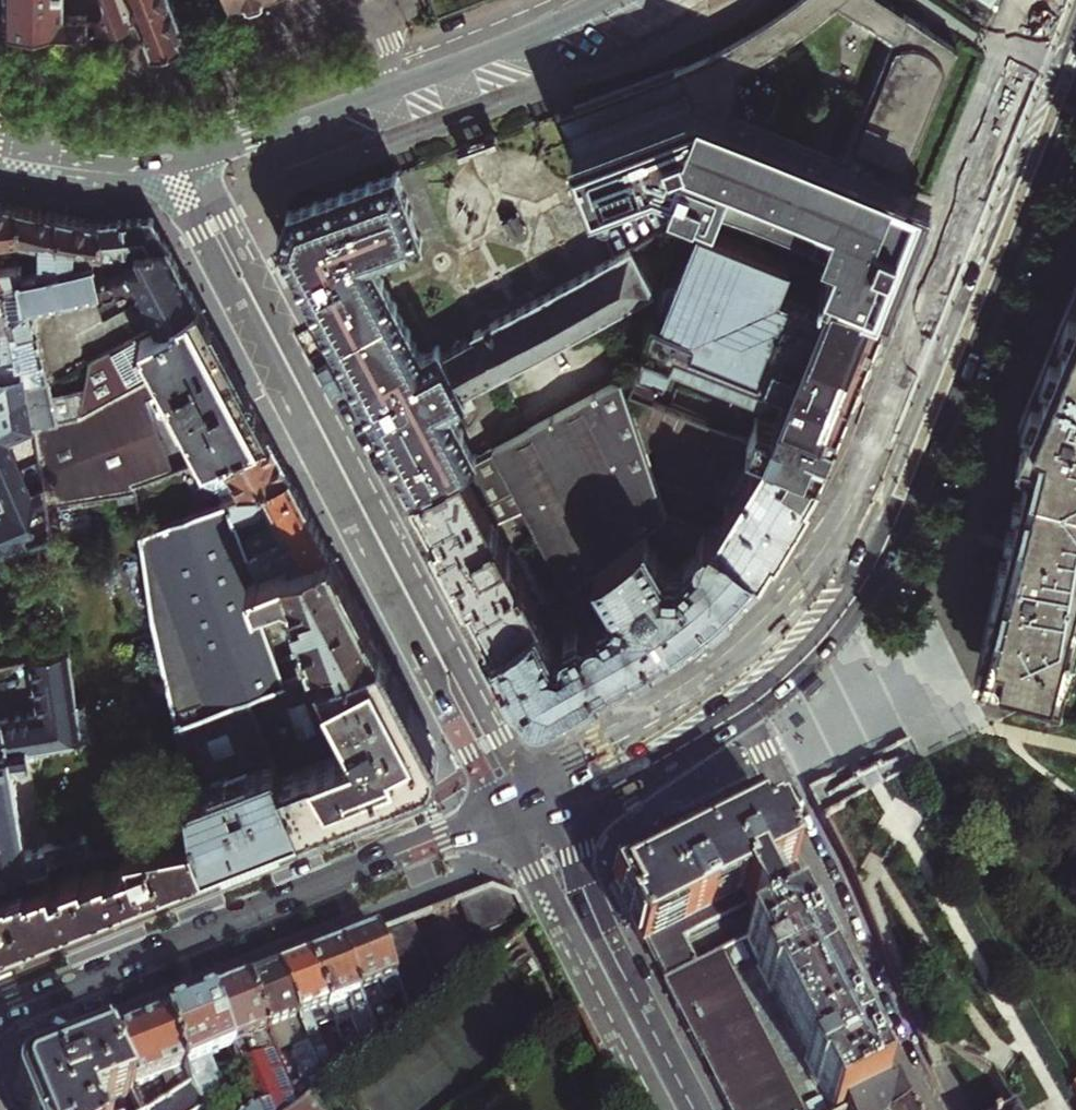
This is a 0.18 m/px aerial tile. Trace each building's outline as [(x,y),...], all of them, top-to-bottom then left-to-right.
[(5,30),(87,31),(87,16),(62,17),(62,0),(5,0),(5,30)] [(151,51),(182,40),(178,31),(184,29),(172,0),(131,0),(151,51)] [(929,196),(902,185),(958,48),(885,0),(796,0),(762,23),(713,51),(617,89),(555,112),(590,200),(653,177),(670,184),(668,189),(831,256),(823,276),(887,302),(902,262),(929,196)] [(440,351),(436,344),(420,353),(369,257),(420,238),(395,170),(286,210),(280,225),(276,235),(291,264),(356,386),(359,392),(380,432),(461,389),(440,351)] [(3,280),(1,280),(6,297),(20,295),(18,276),(21,275),(18,206),(0,202),(0,272),(3,280)] [(58,213),(18,206),(21,275),(27,274),(28,238),(41,239),(39,245),(39,271),(56,267),(58,213)] [(99,221),(58,213),(56,267),(80,261),(80,247),(87,248),(97,250),(103,251),(99,221)] [(150,216),(99,221),(103,251),(104,255),(106,273),(122,268),(121,263),(117,250),(129,246),(135,258),(136,259),(143,256),(138,247),(167,241),(155,217),(150,216)] [(823,276),(700,225),(663,317),(653,312),(629,391),(653,401),(672,355),(762,391),(772,387),(776,378),(787,383),(773,419),(756,412),(746,438),(762,444),(820,468),(822,461),(841,415),(856,378),(887,302),(823,276)] [(24,359),(35,423),(59,418),(49,373),(57,371),(55,357),(46,359),(38,319),(43,322),(104,309),(106,304),(107,306),(142,287),(149,300),(138,306),(141,312),(112,328),(115,347),(174,317),(172,313),(198,300),(183,271),(167,241),(138,247),(143,256),(136,259),(138,263),(122,268),(106,273),(104,255),(97,257),(86,259),(80,261),(56,267),(39,271),(27,274),(21,275),(18,276),(20,295),(22,307),(13,321),(18,351),(19,359),(24,359)] [(86,259),(97,257),(97,250),(87,248),(86,259)] [(472,331),(474,334),(440,351),(461,389),(651,289),(629,248),(613,256),(481,326),(472,331)] [(121,263),(122,268),(138,263),(136,259),(135,258),(121,263)] [(18,351),(13,321),(22,307),(20,295),(6,297),(1,280),(0,281),(0,355),(18,351)] [(1069,300),(1072,301),(1064,324),(1059,337),(1056,347),(1044,397),(1041,397),(1037,413),(1030,443),(1040,446),(1032,479),(1021,524),(1014,523),(1008,547),(1003,569),(1009,571),(988,658),(1004,673),(1075,635),(1075,284),(1069,300)] [(35,423),(48,504),(49,512),(82,507),(81,499),(118,493),(119,501),(137,498),(135,485),(139,483),(175,470),(148,398),(160,394),(153,378),(162,373),(169,387),(164,389),(176,414),(182,411),(207,458),(210,457),(269,434),(258,414),(231,363),(198,300),(172,313),(174,317),(115,347),(94,352),(81,414),(59,418),(35,423)] [(0,355),(0,550),(42,538),(53,536),(49,512),(48,504),(35,423),(24,359),(19,359),(18,351),(0,355)] [(645,528),(666,513),(621,378),(492,446),(511,482),(532,522),(566,588),(596,565),(622,545),(645,528)] [(469,408),(461,389),(380,432),(397,463),(411,490),(461,463),(476,456),(457,416),(469,408)] [(228,498),(289,473),(281,458),(269,434),(210,457),(204,472),(208,484),(217,488),(222,500),(228,498)] [(762,444),(749,464),(740,465),(726,487),(730,496),(733,498),(715,526),(711,524),(708,528),(726,535),(760,564),(772,544),(787,520),(792,511),(805,491),(820,468),(762,444)] [(483,503),(461,463),(411,490),(432,529),(460,583),(493,644),(537,610),(539,609),(493,523),(483,503)] [(256,577),(329,549),(317,525),(289,473),(228,498),(235,518),(266,506),(286,545),(282,547),(283,548),(272,552),(260,528),(242,537),(256,577)] [(519,529),(532,522),(511,482),(500,487),(503,492),(483,503),(493,523),(511,513),(519,529)] [(222,500),(141,528),(152,609),(178,720),(250,691),(285,676),(257,597),(251,579),(256,577),(242,537),(235,518),(228,498),(222,500)] [(708,528),(704,527),(703,530),(700,532),(696,537),(695,542),(696,546),(679,564),(666,565),(645,528),(622,545),(681,632),(699,620),(704,617),(716,607),(718,605),(725,599),(732,593),(739,586),(752,574),(760,564),(726,535),(708,528)] [(56,555),(53,536),(42,538),(47,556),(56,555)] [(596,565),(616,596),(614,605),(561,634),(561,643),(554,643),(537,610),(493,644),(496,651),(522,700),(535,704),(548,708),(582,689),(590,685),(609,674),(636,658),(645,653),(666,641),(673,637),(681,632),(622,545),(596,565)] [(315,666),(380,644),(357,600),(329,549),(256,577),(251,579),(257,597),(284,587),(293,592),(292,595),(293,600),(290,605),(277,610),(282,625),(300,618),(304,628),(291,633),(297,650),(308,646),(315,666)] [(63,601),(50,604),(51,612),(55,615),(64,612),(63,601)] [(78,851),(76,843),(48,849),(47,844),(28,847),(11,762),(29,758),(28,754),(38,752),(36,744),(83,737),(69,640),(61,643),(62,649),(31,659),(38,712),(0,718),(0,867),(78,851)] [(421,770),(432,743),(412,705),(395,673),(380,644),(315,666),(285,676),(250,691),(301,817),(367,791),(421,770)] [(195,827),(203,856),(259,834),(301,817),(250,691),(178,720),(185,767),(205,760),(213,781),(189,790),(195,827)] [(651,954),(665,981),(697,964),(685,940),(750,906),(763,931),(796,914),(812,905),(792,868),(795,866),(773,823),(763,828),(755,813),(747,817),(612,887),(631,923),(642,945),(646,943),(651,954)] [(131,854),(106,865),(104,861),(81,870),(79,864),(61,871),(61,873),(56,875),(57,878),(52,881),(48,872),(27,881),(25,876),(8,883),(7,881),(0,884),(0,936),(49,917),(143,880),(203,856),(195,827),(126,842),(131,854)] [(515,899),(490,890),(473,897),(458,903),(471,937),(503,925),(501,919),(521,911),(515,899)] [(763,931),(744,940),(759,968),(755,970),(768,995),(771,993),(806,1060),(803,1062),(815,1087),(819,1085),(832,1109),(839,1109),(857,1100),(886,1086),(796,914),(763,931)] [(409,922),(377,935),(401,997),(411,1022),(439,1000),(420,950),(409,922)] [(401,997),(377,935),(359,942),(342,949),(379,1046),(399,1030),(389,1002),(401,997)] [(739,943),(725,950),(733,968),(748,960),(739,943)] [(326,955),(309,962),(334,1025),(335,1028),(350,1022),(358,1042),(343,1048),(344,1050),(351,1068),(379,1046),(342,949),(326,955)] [(701,1058),(703,1061),(728,1109),(801,1109),(720,953),(697,964),(665,981),(662,983),(701,1058)] [(294,968),(278,974),(326,1088),(351,1068),(344,1050),(325,1058),(328,1054),(322,1041),(318,1040),(315,1032),(334,1025),(309,962),(294,968)] [(264,980),(248,986),(277,1055),(293,1049),(292,1058),(301,1083),(290,1087),(299,1108),(311,1099),(326,1088),(278,974),(264,980)] [(212,1000),(259,1109),(296,1109),(299,1108),(290,1087),(277,1055),(248,986),(230,993),(212,1000)] [(166,1019),(196,1084),(210,1108),(211,1109),(259,1109),(212,1000),(192,1008),(166,1019)] [(103,1043),(134,1097),(141,1109),(150,1109),(137,1088),(165,1077),(175,1098),(196,1084),(166,1019),(134,1031),(103,1043)] [(103,1043),(91,1048),(60,1060),(48,1065),(31,1071),(28,1073),(25,1074),(23,1076),(20,1079),(19,1082),(18,1085),(18,1089),(18,1092),(26,1109),(100,1109),(134,1097),(103,1043)] [(910,1107),(896,1082),(892,1085),(891,1083),(886,1086),(887,1089),(852,1109),(905,1109),(910,1107)] [(1072,1084),(1075,1093),(1068,1097),(1075,1109),(1075,1082),(1072,1084)] [(210,1108),(196,1084),(175,1098),(154,1109),(205,1109),(210,1108)] [(805,1106),(807,1109),(826,1109),(819,1098),(805,1106)] [(311,1099),(299,1108),(297,1109),(319,1109),(311,1099)]
